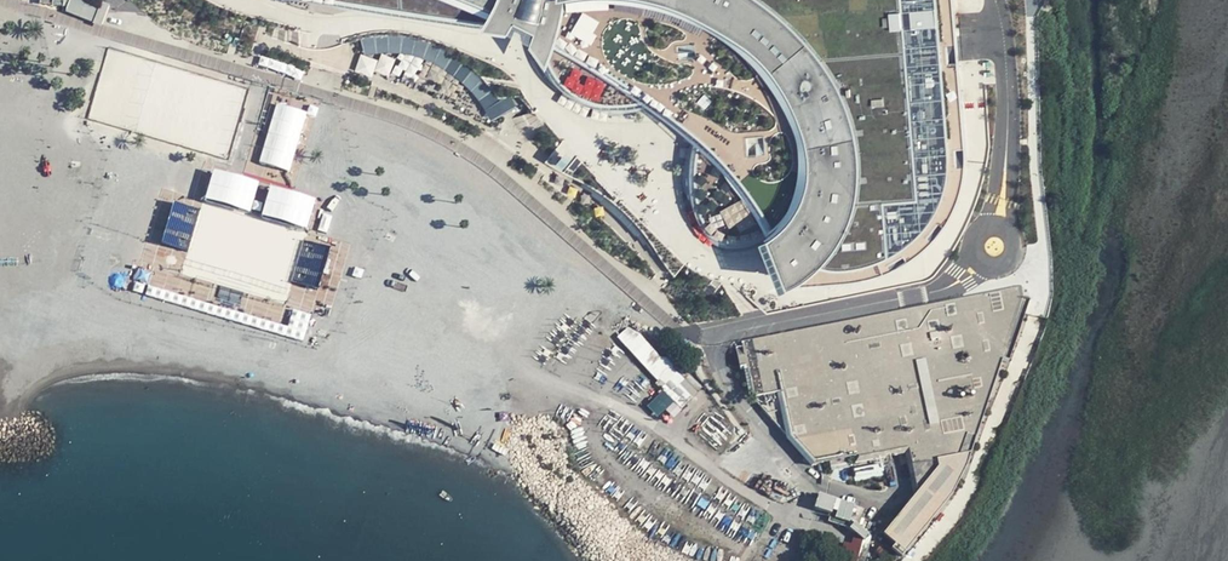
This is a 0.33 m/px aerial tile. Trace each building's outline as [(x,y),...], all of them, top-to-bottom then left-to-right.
[(476,30),(502,36),(507,26),(517,30),(524,33),(526,50),(543,70),(562,88),(581,99),(596,105),(611,110),(651,113),(672,129),(694,146),(686,172),(691,212),(703,230),(719,244),(742,248),(756,243),(765,264),(776,288),(786,284),(810,287),(898,278),(962,220),(999,137),(991,0),(315,0),(476,30)] [(364,35),(367,53),(378,50),(391,50),(403,50),(415,52),(426,56),(436,60),(447,66),(456,73),(464,79),(474,87),(481,97),(487,107),(493,118),(517,104),(512,93),(500,93),(489,78),(484,73),(468,58),(441,42),(412,34),(401,32),(390,32),(375,33),(364,35)] [(602,189),(585,178),(583,183),(594,189),(593,192),(620,215),(646,242),(648,241),(655,251),(660,248),(647,230),(631,213),(620,202),(615,198),(602,189)] [(635,322),(620,334),(667,391),(682,379),(635,322)] [(805,434),(786,435),(809,464),(815,463),(805,434)] [(907,478),(910,478),(914,477),(908,444),(853,455),(855,463),(903,453),(907,478)] [(910,478),(914,493),(929,491),(927,475),(914,477),(910,478)] [(848,518),(852,502),(822,492),(817,508),(848,518)]
